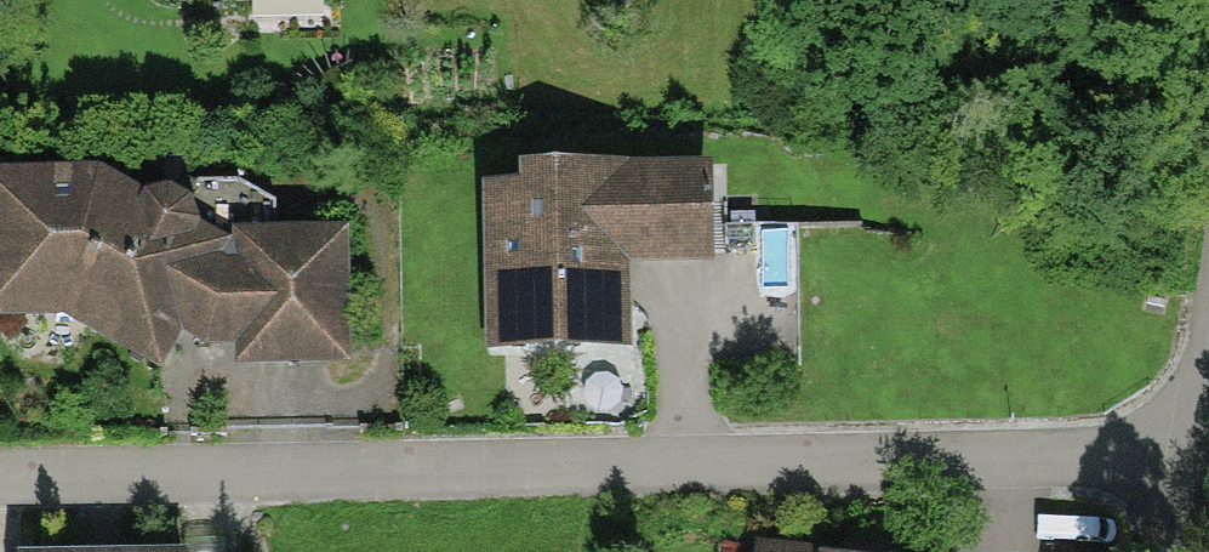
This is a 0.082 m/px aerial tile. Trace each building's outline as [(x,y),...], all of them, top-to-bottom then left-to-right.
[(561,194),(495,196),(499,340),(625,336),(622,247),(706,245),(704,172),(561,176),(561,194)] [(0,184),(0,304),(65,303),(154,353),(176,315),(210,255),(214,248),(187,233),(191,225),(185,206),(168,197),(148,203),(145,209),(97,182),(0,184)] [(338,240),(243,242),(243,260),(244,337),(245,355),(340,353),(338,240)] [(222,261),(210,255),(176,315),(207,337),(244,337),(243,260),(222,261)]
